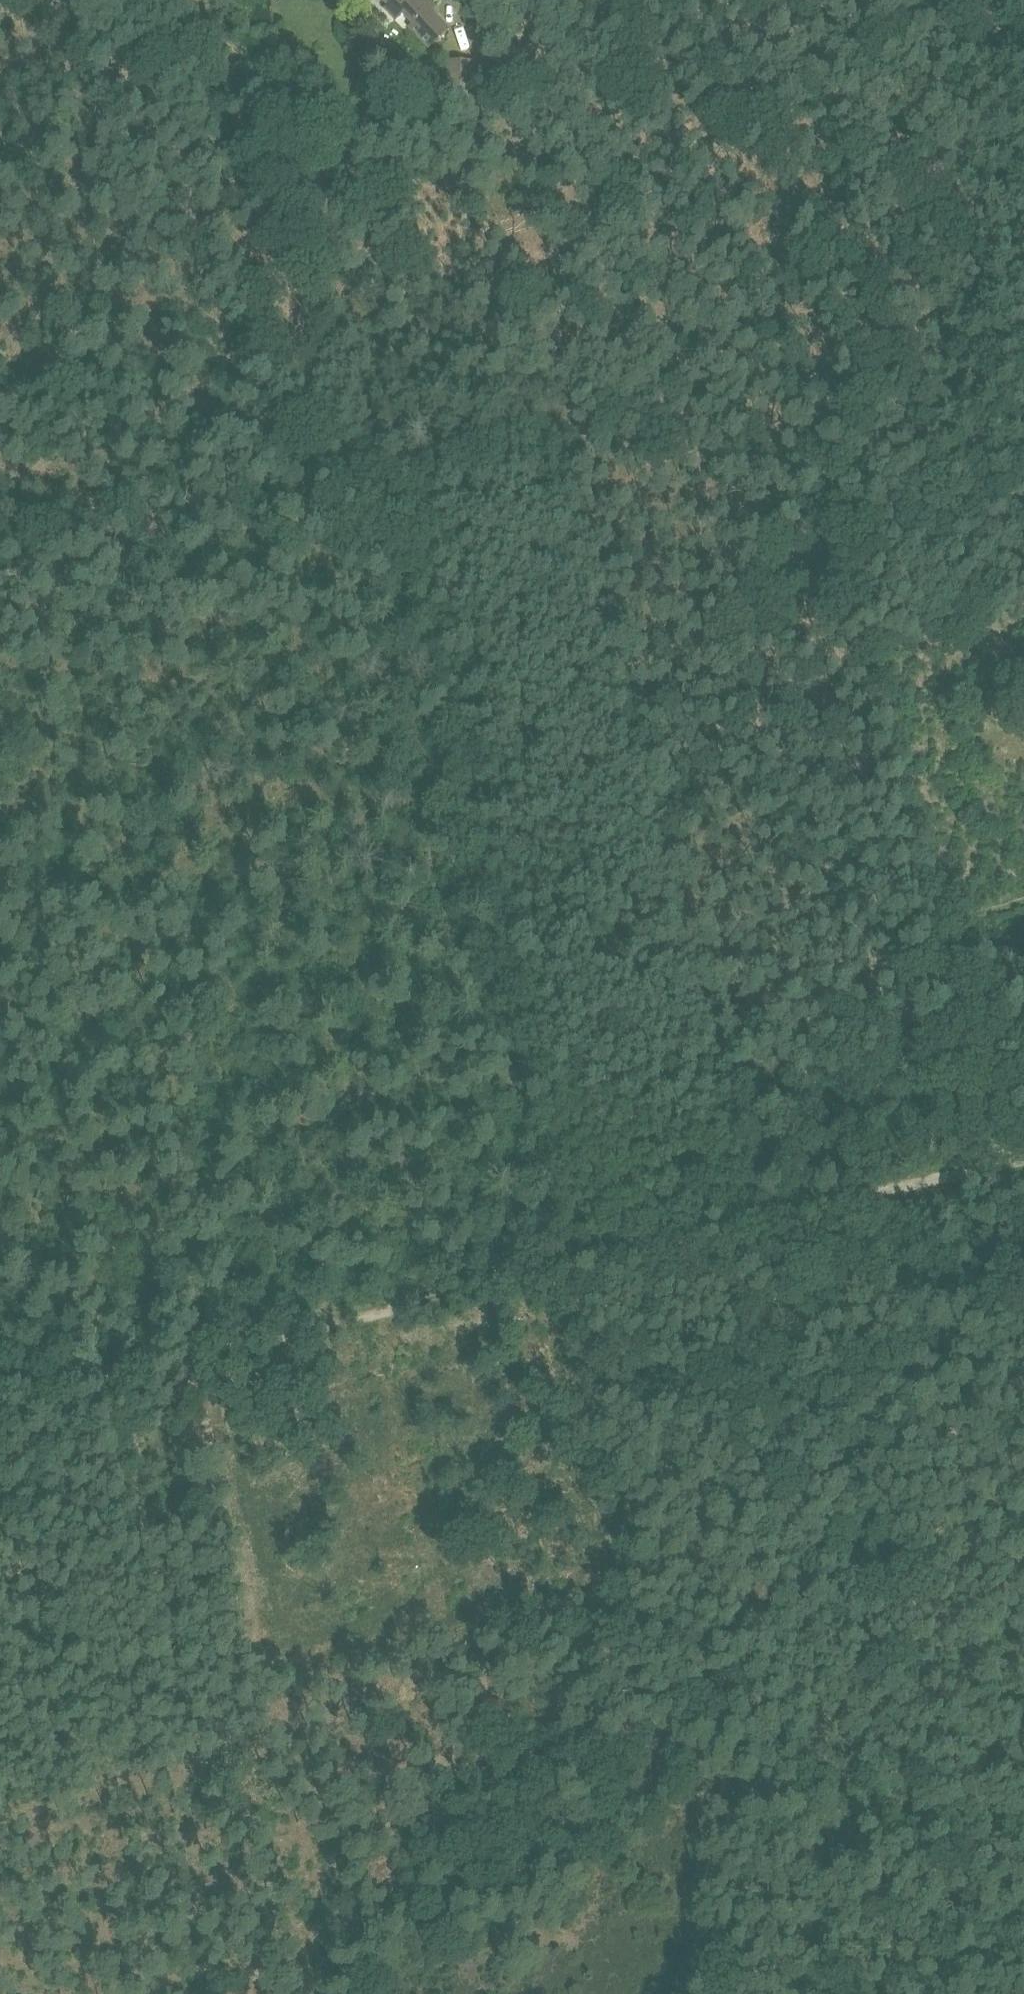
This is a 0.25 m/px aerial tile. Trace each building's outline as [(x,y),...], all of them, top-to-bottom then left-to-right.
[(412,3),(423,15),(409,27),(428,47),(448,28),(430,10),(434,6),(428,0),(382,0),(387,5),(384,8),(395,19),(412,3)] [(449,82),(453,82),(453,101),(473,101),(473,60),(449,61),(449,82)] [(996,753),(1007,759),(1014,747),(1004,740),(996,753)]
